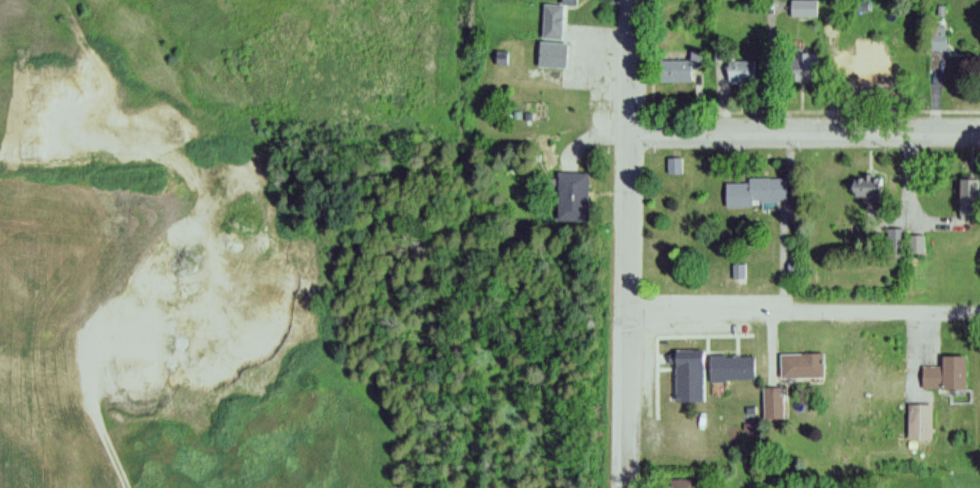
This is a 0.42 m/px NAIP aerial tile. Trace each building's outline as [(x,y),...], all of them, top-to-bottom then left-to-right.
[(565,70),(566,44),(565,44),(566,5),(578,5),(578,0),(558,0),(558,5),(542,5),(541,41),(537,41),(536,69),(565,70)] [(819,18),(819,1),(789,1),(789,18),(819,18)] [(945,50),(945,27),(929,27),(929,50),(945,50)] [(859,45),(858,83),(881,83),(881,45),(859,45)] [(814,82),(814,54),(779,54),(779,82),(814,82)] [(690,60),(659,60),(659,84),(690,84),(690,60)] [(756,60),(726,60),(726,85),(756,85),(756,60)] [(558,173),(558,222),(588,222),(588,173),(558,173)] [(785,179),(747,179),(747,183),(725,183),(725,208),(761,208),(761,209),(785,209),(785,179)] [(957,217),(977,217),(977,179),(957,179),(957,217)] [(851,197),(870,197),(870,186),(851,186),(851,197)] [(902,229),(887,229),(887,256),(902,256),(902,229)] [(923,235),(909,235),(909,254),(924,254),(923,235)] [(673,402),(704,402),(704,351),(673,351),(673,402)] [(821,355),(779,355),(779,379),(821,379),(821,355)] [(753,381),(753,356),(709,356),(709,381),(753,381)] [(922,389),(965,389),(965,356),(941,356),(941,367),(922,367),(922,389)] [(782,390),(764,389),(764,417),(781,418),(782,390)] [(932,440),(932,405),(907,405),(907,440),(932,440)]
